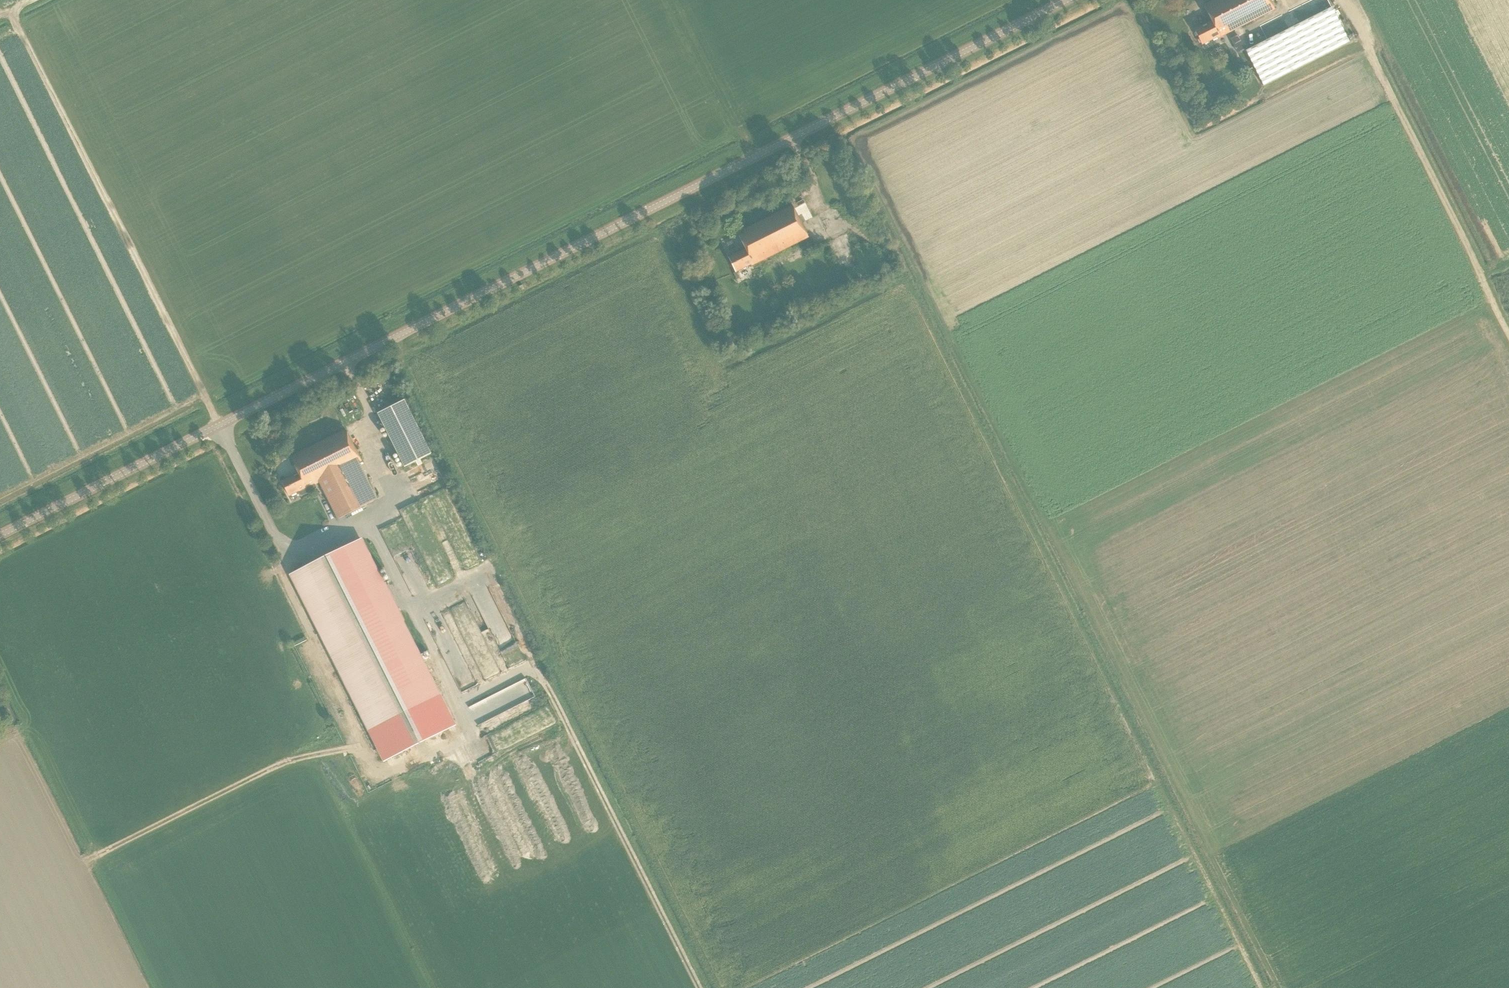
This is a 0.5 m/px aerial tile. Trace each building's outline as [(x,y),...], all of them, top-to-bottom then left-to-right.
[(1274,10),(1269,0),(1215,0),(1205,5),(1214,22),(1195,32),(1201,45),(1217,37),(1218,39),(1274,10)] [(1246,41),(1268,84),(1356,42),(1335,0),(1331,0),(1246,41)] [(1234,44),(1241,40),(1238,35),(1231,39),(1234,44)] [(752,266),(807,238),(792,207),(738,234),(745,249),(729,258),(736,272),(751,264),(752,266)] [(716,240),(721,250),(727,246),(722,237),(716,240)] [(813,268),(816,273),(831,266),(828,260),(813,268)] [(748,279),(737,280),(739,292),(750,291),(748,279)] [(405,467),(432,453),(405,399),(378,413),(405,467)] [(341,414),(345,411),(341,402),(336,404),(341,414)] [(339,519),(367,505),(348,467),(360,462),(362,461),(346,429),(292,457),(300,472),(282,481),(289,496),(299,491),(301,493),(303,494),(312,490),(310,487),(320,482),(339,519)] [(348,467),(367,505),(379,499),(360,462),(348,467)] [(405,494),(390,500),(392,505),(407,499),(405,494)] [(447,530),(457,524),(453,517),(442,523),(447,530)] [(361,539),(292,574),(371,731),(386,761),(455,726),(440,696),(361,539)] [(517,652),(527,648),(496,580),(486,584),(517,652)] [(460,596),(471,623),(478,620),(467,593),(460,596)] [(451,621),(454,628),(469,619),(466,613),(451,621)] [(512,645),(507,648),(503,641),(495,646),(506,664),(519,657),(512,645)]
